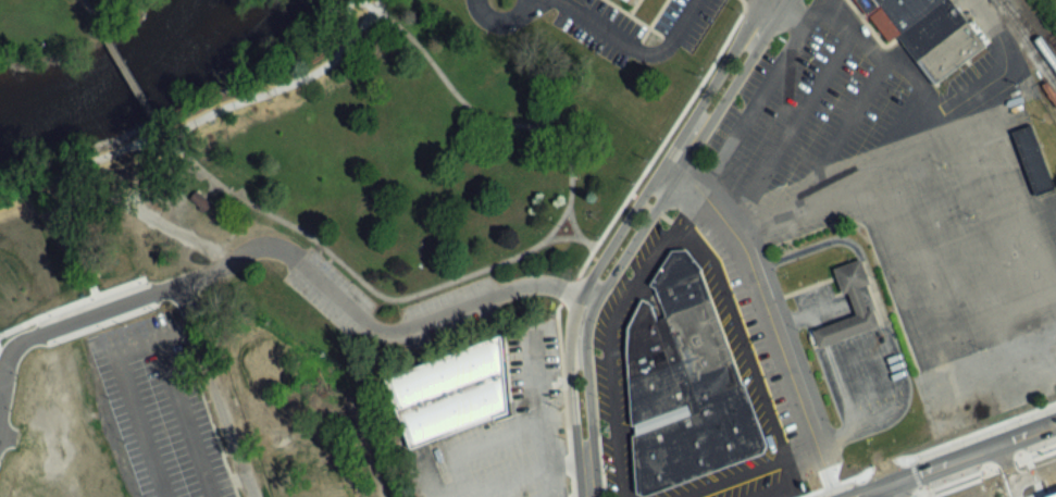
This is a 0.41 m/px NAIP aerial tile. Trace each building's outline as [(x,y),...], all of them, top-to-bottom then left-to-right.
[(885,40),(855,0),(948,0),(982,45),(931,84),(894,35),(885,40)] [(1052,188),(1032,196),(1008,131),(1029,123),(1052,188)] [(205,210),(211,201),(196,190),(189,198),(205,210)] [(670,250),(685,250),(700,270),(699,271),(740,384),(742,384),(765,445),(760,453),(644,496),(634,493),(630,436),(633,435),(633,425),(630,426),(624,355),(625,327),(639,299),(648,303),(655,320),(663,316),(653,289),(647,285),(670,250)] [(845,290),(840,293),(831,268),(858,258),(867,283),(856,286),(865,310),(870,308),(877,325),(817,347),(810,331),(854,314),(845,290)] [(408,447),(383,377),(498,336),(506,412),(408,447)] [(30,374),(34,372),(30,362),(25,364),(30,374)] [(13,380),(7,364),(0,367),(0,384),(13,380)] [(0,430),(0,447),(31,438),(26,423),(0,430)]
